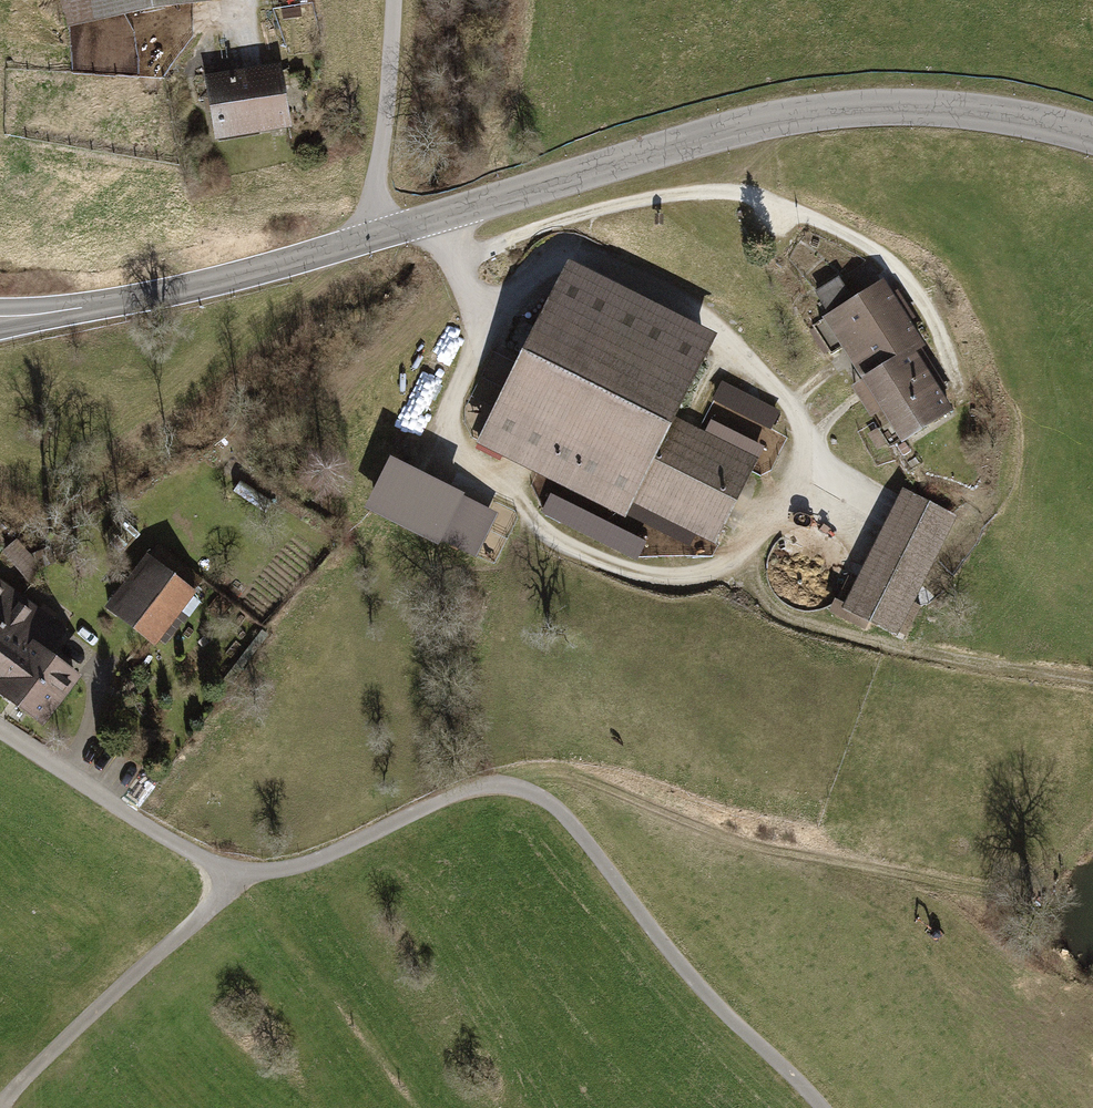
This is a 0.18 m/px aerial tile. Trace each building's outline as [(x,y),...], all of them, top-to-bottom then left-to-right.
[(205,0),(61,0),(65,26),(205,2),(205,0)] [(291,129),(282,71),(204,84),(213,141),(291,129)] [(711,334),(567,262),(474,445),(622,519),(630,502),(711,543),(756,456),(671,414),(711,334)] [(923,344),(884,281),(852,300),(837,276),(813,291),(828,316),(821,320),(857,377),(848,383),(870,418),(879,412),(897,442),(950,409),(913,350),(923,344)] [(722,380),(711,401),(772,432),(783,412),(722,380)] [(386,459),(361,509),(471,563),(475,555),(496,513),(386,459)] [(954,517),(901,490),(854,582),(848,579),(831,612),(868,630),(873,621),(904,637),(920,606),(911,601),(954,517)] [(550,495),(541,513),(635,561),(644,543),(550,495)] [(196,595),(146,557),(106,609),(156,646),(196,595)] [(44,722),(78,676),(49,655),(66,631),(0,584),(0,691),(44,722)]
